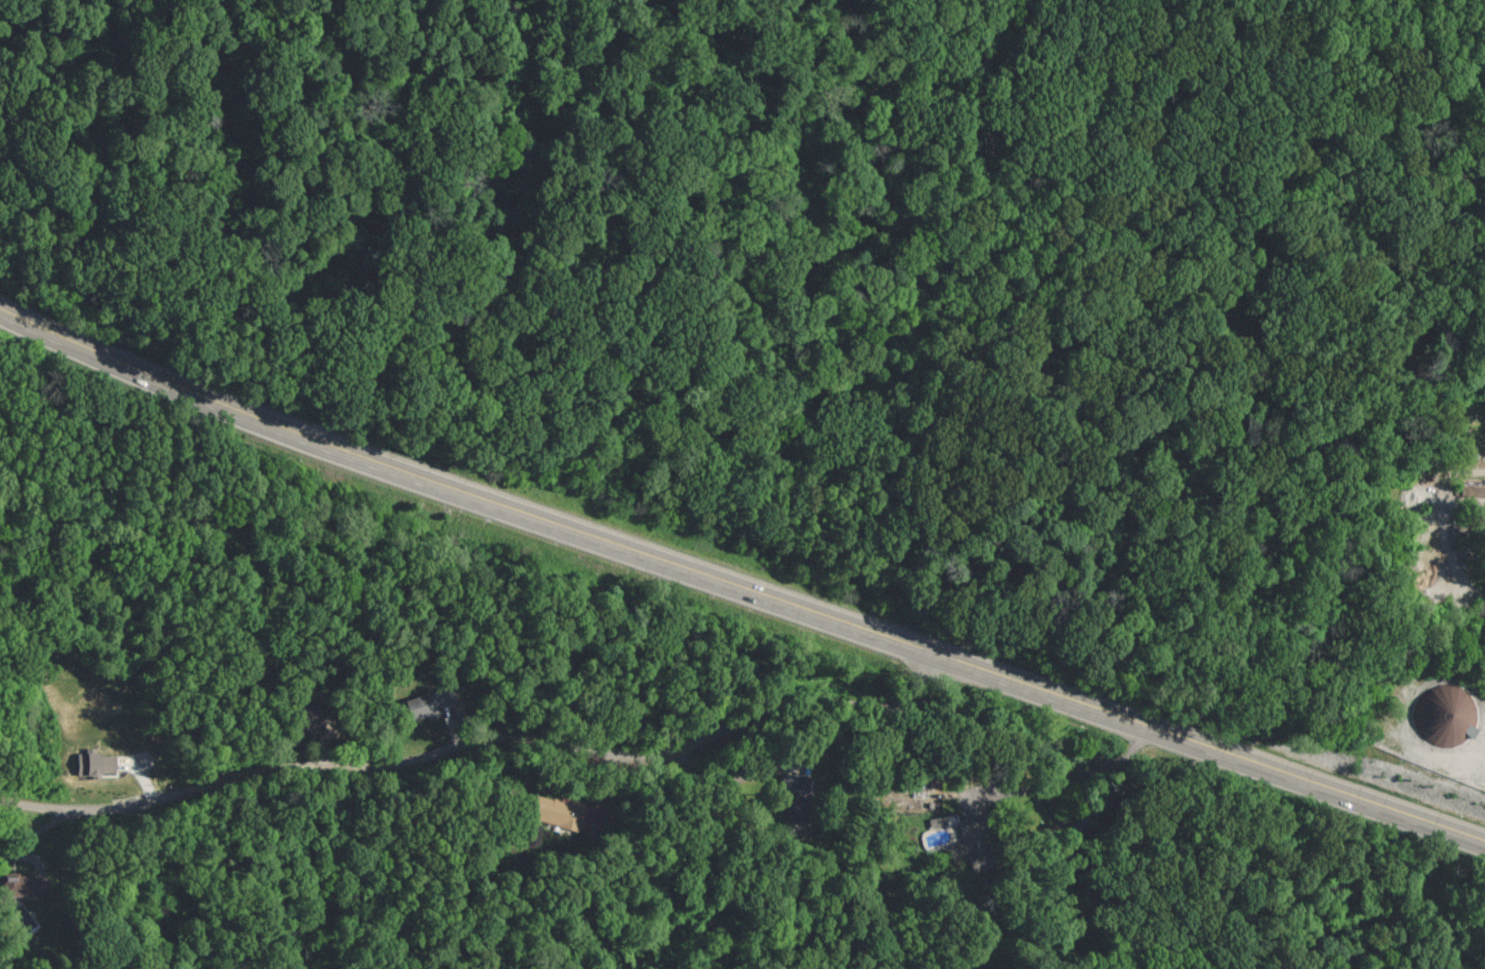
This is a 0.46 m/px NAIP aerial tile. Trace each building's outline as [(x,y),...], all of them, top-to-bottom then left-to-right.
[(1462,486),(1462,503),(1484,503),(1484,496),(1484,486),(1462,486)] [(1415,743),(1467,746),(1468,735),(1474,735),(1477,686),(1427,683),(1426,701),(1417,700),(1415,743)] [(406,698),(411,719),(443,711),(447,726),(462,722),(460,715),(461,714),(454,686),(406,698)] [(116,773),(116,753),(78,754),(79,774),(116,773)] [(579,830),(585,805),(536,792),(529,818),(579,830)] [(948,844),(952,861),(968,857),(971,870),(994,864),(983,815),(958,821),(962,841),(948,844)] [(40,882),(34,882),(34,873),(5,874),(5,896),(40,895),(40,882)] [(38,924),(20,904),(13,911),(30,930),(38,924)]
